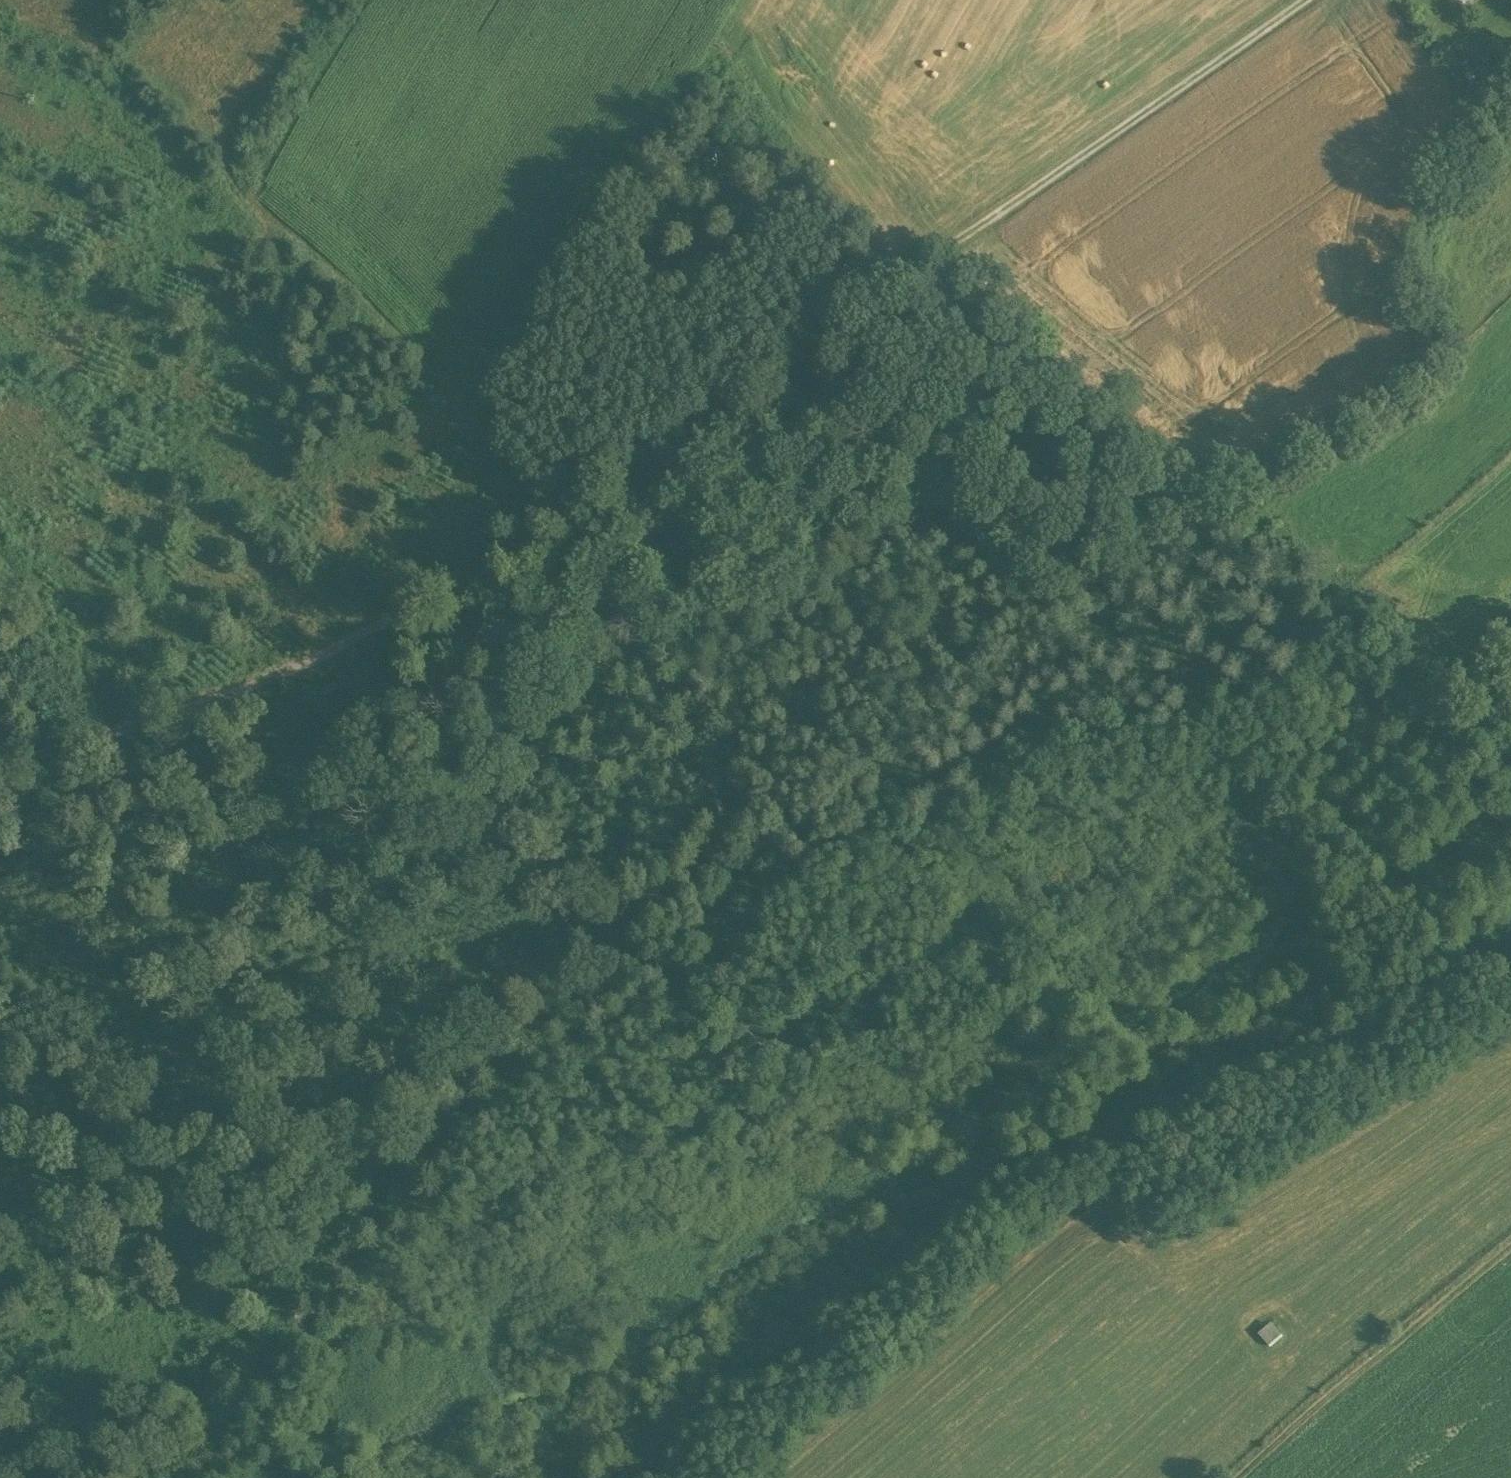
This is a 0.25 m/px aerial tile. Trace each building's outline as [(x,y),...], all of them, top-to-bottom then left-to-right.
[(1271,1346),(1288,1334),(1277,1320),(1260,1332),(1271,1346)]
